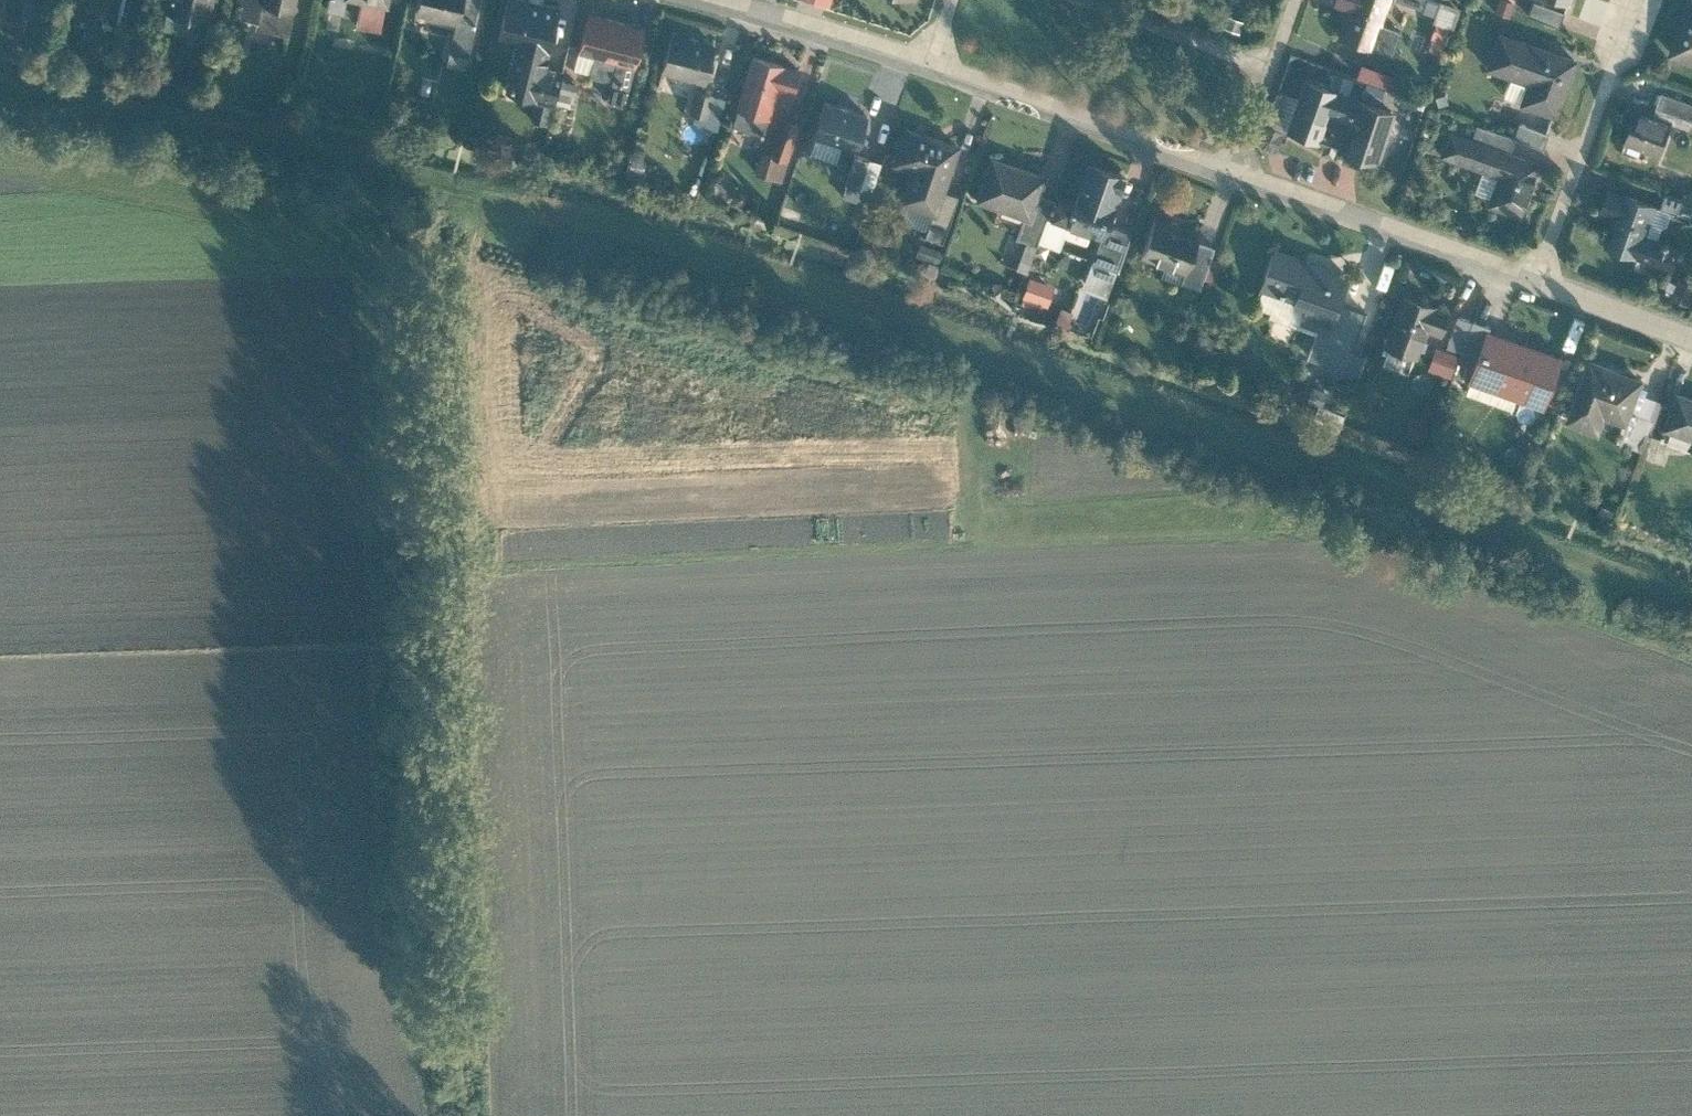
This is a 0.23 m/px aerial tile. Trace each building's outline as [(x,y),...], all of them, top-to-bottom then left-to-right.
[(62,1),(108,10),(110,0),(62,0),(62,1)] [(164,13),(201,19),(205,0),(166,0),(164,13)] [(233,13),(257,17),(260,2),(295,8),(296,0),(236,0),(233,13)] [(418,14),(451,21),(444,54),(470,60),(483,0),(421,0),(418,14)] [(537,0),(503,0),(494,35),(511,39),(499,87),(551,100),(559,67),(543,63),(558,5),(537,0)] [(1331,1),(1350,9),(1340,32),(1373,46),(1391,2),(1454,27),(1462,5),(1450,0),(1332,0),(1331,1)] [(1535,0),(1531,0),(1526,13),(1556,24),(1561,9),(1535,0)] [(1669,53),(1691,61),(1691,0),(1687,0),(1669,53)] [(645,22),(584,8),(573,58),(633,72),(645,22)] [(1246,19),(1226,12),(1220,26),(1240,33),(1246,19)] [(1410,42),(1422,46),(1427,31),(1415,27),(1410,42)] [(1521,101),(1558,113),(1577,53),(1496,27),(1484,65),(1528,79),(1521,101)] [(714,44),(673,34),(665,69),(696,76),(689,106),(709,111),(716,84),(705,81),(714,44)] [(798,65),(753,54),(739,109),(769,117),(755,173),(785,181),(801,116),(773,109),(779,88),(791,91),(798,65)] [(1391,109),(1305,80),(1288,131),(1322,142),(1330,118),(1345,123),(1336,151),(1377,164),(1390,126),(1410,133),(1420,102),(1396,94),(1391,109)] [(1662,92),(1655,112),(1636,106),(1622,147),(1660,159),(1673,119),(1691,126),(1691,102),(1662,92)] [(864,105),(823,96),(813,136),(854,146),(864,105)] [(1544,148),(1549,132),(1517,122),(1512,139),(1544,148)] [(956,141),(904,124),(892,161),(913,168),(901,205),(932,215),(956,141)] [(1448,127),(1439,152),(1494,171),(1483,203),(1518,216),(1539,159),(1448,127)] [(1048,169),(990,152),(976,200),(1035,217),(1048,169)] [(1124,172),(1088,160),(1065,229),(1094,239),(1082,275),(1114,285),(1133,229),(1108,221),(1124,172)] [(1612,182),(1601,212),(1611,216),(1603,239),(1673,266),(1681,245),(1646,232),(1659,200),(1612,182)] [(1666,191),(1661,208),(1691,217),(1691,198),(1666,191)] [(1204,227),(1154,212),(1139,260),(1189,275),(1204,227)] [(1348,268),(1271,241),(1257,282),(1305,298),(1298,320),(1327,330),(1348,268)] [(1032,272),(1024,300),(1050,308),(1058,279),(1032,272)] [(1674,291),(1691,301),(1691,278),(1684,274),(1674,291)] [(1452,308),(1405,294),(1391,343),(1417,351),(1422,334),(1442,340),(1452,308)] [(1071,321),(1076,306),(1064,302),(1059,317),(1071,321)] [(1440,370),(1472,382),(1492,329),(1460,316),(1440,370)] [(1492,329),(1472,382),(1543,408),(1563,355),(1492,329)] [(1648,378),(1588,359),(1569,418),(1597,427),(1601,414),(1633,424),(1648,378)] [(1677,391),(1662,436),(1691,446),(1691,396),(1677,391)]
